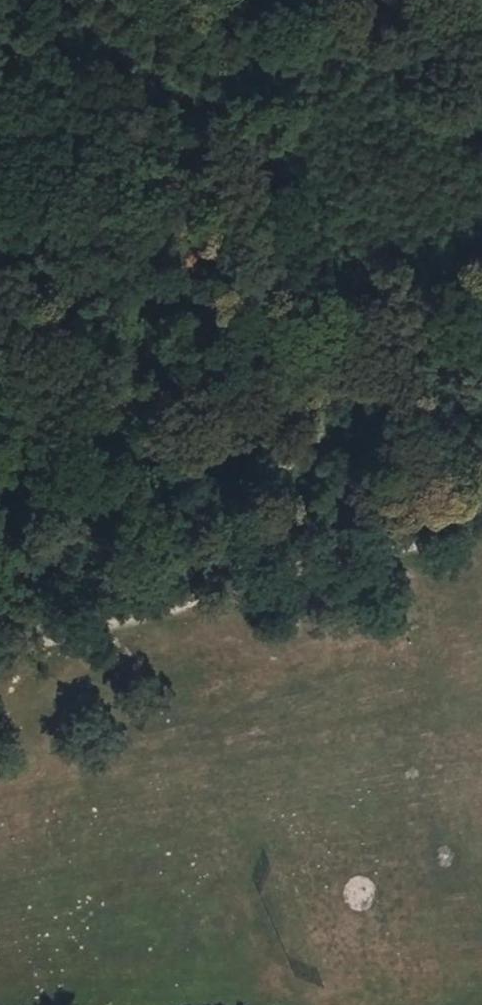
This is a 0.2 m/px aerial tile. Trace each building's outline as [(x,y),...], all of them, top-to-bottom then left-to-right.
[(54,622),(42,610),(34,616),(45,630),(54,622)]
